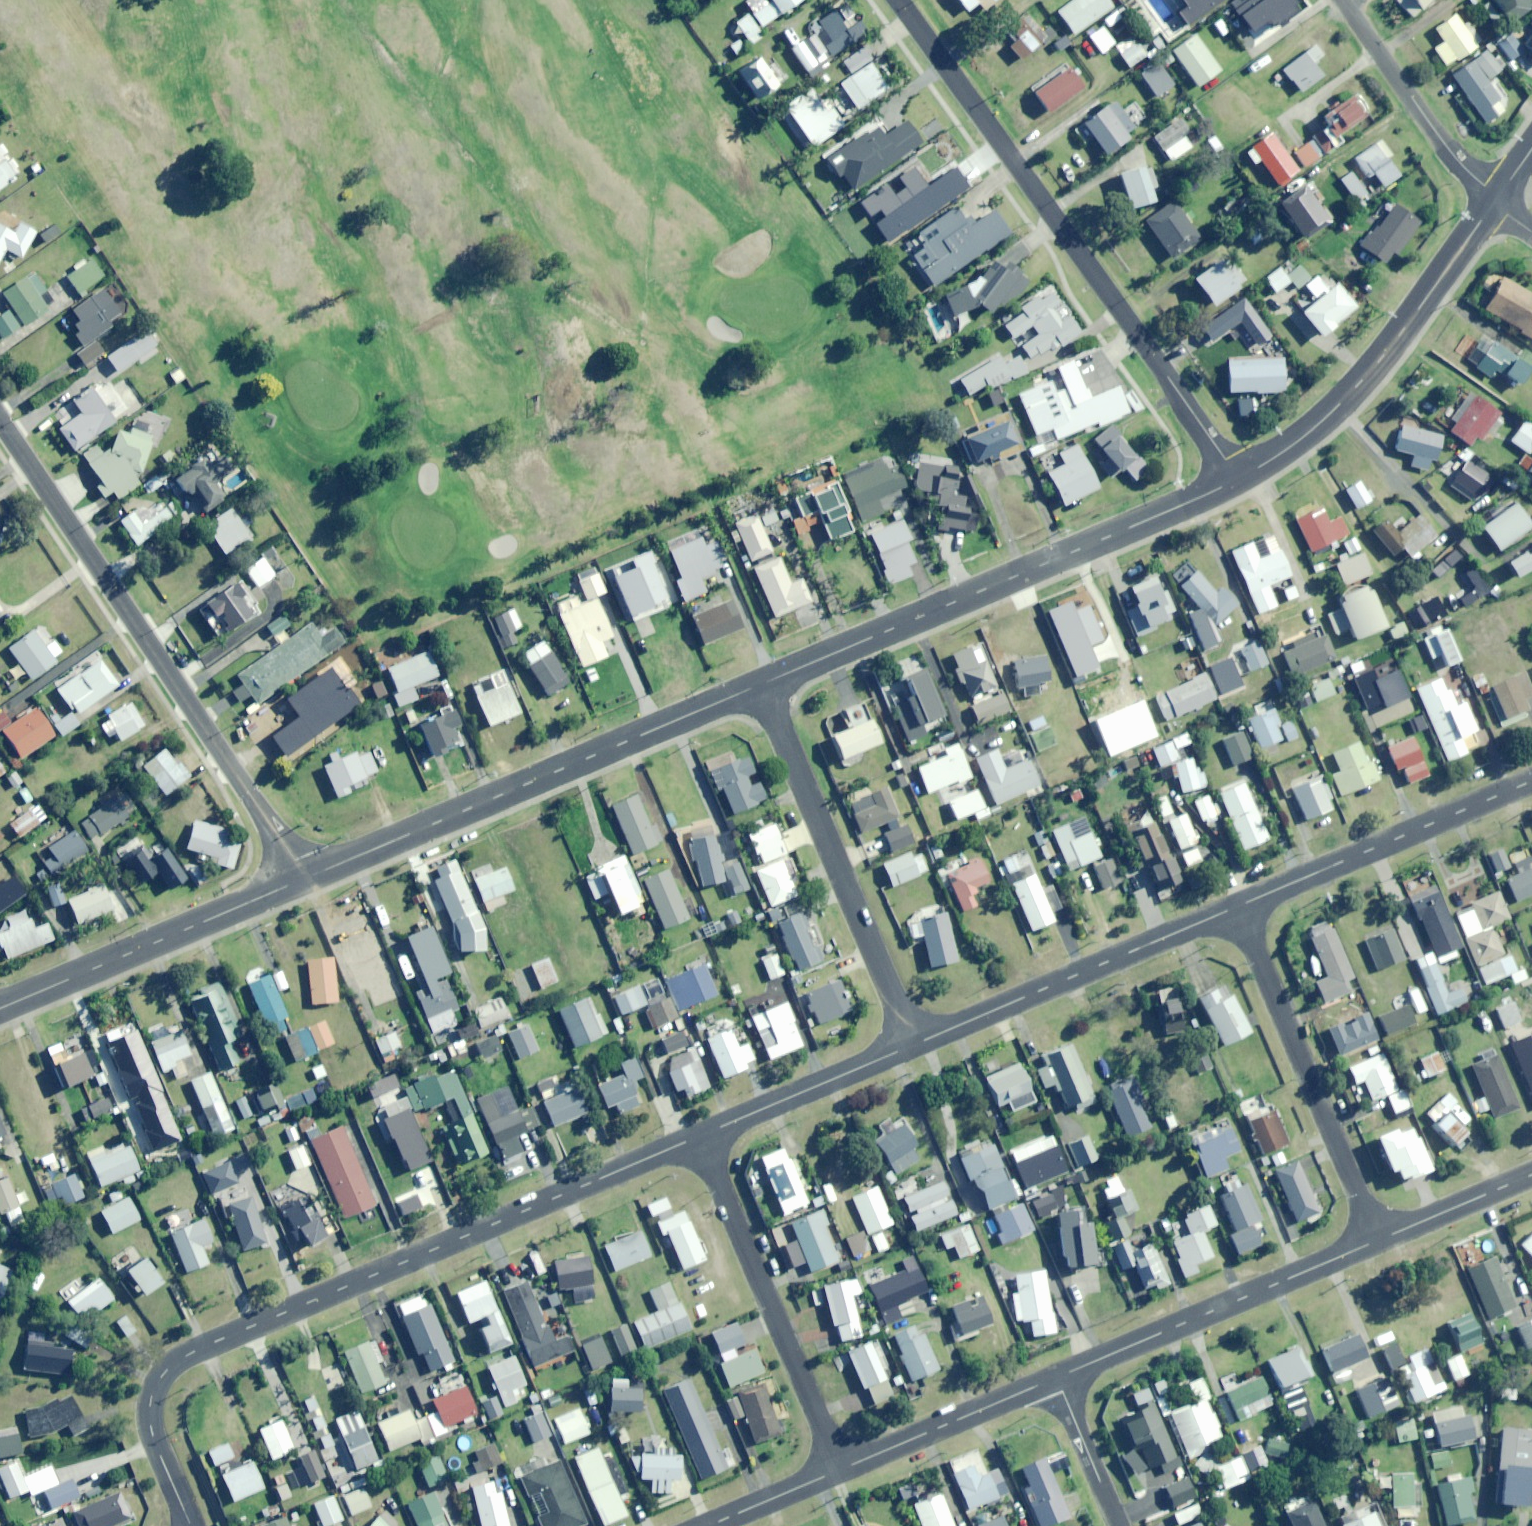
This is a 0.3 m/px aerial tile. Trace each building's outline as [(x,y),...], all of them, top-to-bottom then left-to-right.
[(800,0),(751,0),(746,4),(761,26),(800,0)] [(967,11),(978,3),(982,9),(995,0),(959,0),(967,11)] [(1113,6),(1109,0),(1073,0),(1058,10),(1075,34),(1113,6)] [(1283,0),(1256,0),(1239,13),(1253,31),(1268,20),(1275,30),(1301,10),(1294,0),(1283,0)] [(1414,17),(1432,0),(1397,0),(1414,17)] [(1531,6),(1531,0),(1496,0),(1512,21),(1531,6)] [(849,1),(810,24),(816,35),(805,41),(819,65),(869,36),(849,1)] [(1141,24),(1147,20),(1135,5),(1129,10),(1141,24)] [(1108,27),(1122,17),(1117,10),(1103,20),(1108,27)] [(760,38),(757,34),(759,32),(747,14),(736,22),(751,45),(760,38)] [(1446,66),(1476,46),(1455,14),(1435,28),(1444,42),(1434,48),(1446,66)] [(1103,27),(1097,31),(1093,26),(1086,31),(1102,53),(1115,43),(1103,27)] [(1030,52),(1039,44),(1025,29),(1016,37),(1030,52)] [(1523,52),(1511,30),(1496,39),(1509,61),(1523,52)] [(1198,86),(1221,70),(1195,33),(1172,50),(1198,86)] [(735,54),(745,50),(740,40),(730,44),(735,54)] [(1130,66),(1146,55),(1138,42),(1121,54),(1130,66)] [(1043,61),(1054,51),(1047,43),(1036,53),(1043,61)] [(869,60),(872,58),(863,45),(842,59),(852,75),(839,83),(856,108),(887,88),(869,60)] [(1312,62),(1322,54),(1315,45),(1283,69),(1301,92),(1322,76),(1312,62)] [(1487,79),(1501,70),(1487,50),(1452,74),(1485,123),(1507,108),(1487,79)] [(756,100),(778,85),(759,57),(737,72),(756,100)] [(1158,96),(1174,84),(1158,61),(1141,73),(1158,96)] [(1050,113),(1085,88),(1069,67),(1035,92),(1050,113)] [(832,107),(827,110),(811,87),(785,104),(813,146),(844,125),(832,107)] [(1349,121),(1357,116),(1346,98),(1320,114),(1327,125),(1325,127),(1321,130),(1327,140),(1351,125),(1349,121)] [(1126,133),(1134,127),(1115,101),(1075,129),(1084,143),(1093,136),(1106,155),(1129,138),(1126,133)] [(852,190),(922,142),(906,118),(884,134),(878,126),(865,135),(864,133),(829,157),(852,190)] [(1183,134),(1189,130),(1181,118),(1154,136),(1171,161),(1192,147),(1183,134)] [(1278,184),(1298,170),(1272,133),(1246,151),(1254,162),(1259,158),(1278,184)] [(1212,151),(1221,147),(1216,135),(1207,139),(1212,151)] [(1304,167),(1325,153),(1314,138),(1294,152),(1304,167)] [(1387,158),(1391,155),(1381,140),(1354,158),(1367,176),(1373,172),(1384,186),(1399,175),(1387,158)] [(20,175),(16,169),(20,166),(16,161),(13,163),(8,155),(10,153),(3,143),(0,145),(0,189),(20,175)] [(47,170),(39,159),(31,165),(39,176),(47,170)] [(1129,209),(1153,201),(1141,165),(1117,174),(1129,209)] [(1356,201),(1366,194),(1350,170),(1340,177),(1356,201)] [(923,215),(949,192),(932,173),(916,188),(904,175),(874,202),(898,228),(918,209),(923,215)] [(1304,238),(1328,221),(1303,186),(1279,204),(1304,238)] [(1230,212),(1240,200),(1234,194),(1224,206),(1230,212)] [(1172,258),(1200,238),(1173,200),(1145,220),(1172,258)] [(1386,266),(1421,224),(1395,202),(1360,244),(1386,266)] [(928,244),(914,254),(936,284),(1011,231),(995,208),(975,222),(969,215),(963,219),(955,207),(920,232),(928,244)] [(14,233),(0,225),(0,260),(7,248),(22,257),(36,232),(19,222),(14,233)] [(1213,306),(1245,282),(1225,255),(1193,278),(1213,306)] [(80,293),(104,275),(93,259),(69,276),(80,293)] [(1007,263),(1005,266),(993,259),(981,274),(943,295),(955,316),(978,303),(993,312),(999,304),(1003,306),(1011,294),(1016,297),(1028,279),(1020,274),(1021,272),(1007,263)] [(1298,288),(1310,278),(1300,265),(1288,275),(1298,288)] [(1276,292),(1290,282),(1279,267),(1265,277),(1276,292)] [(24,324),(26,326),(50,309),(48,306),(55,302),(35,272),(4,293),(13,308),(0,317),(0,331),(4,338),(24,324)] [(1523,286),(1504,275),(1484,308),(1531,337),(1531,293),(1530,291),(1531,288),(1531,287),(1525,283),(1523,286)] [(1340,323),(1358,307),(1336,282),(1301,312),(1321,336),(1334,325),(1331,321),(1335,317),(1340,323)] [(109,322),(121,313),(102,288),(72,310),(81,322),(70,330),(83,347),(112,326),(109,322)] [(1012,339),(1017,336),(1031,361),(1080,335),(1069,313),(1060,318),(1054,308),(1060,305),(1053,292),(1040,299),(1039,296),(1024,304),(1025,305),(1021,308),(1022,310),(1002,321),(1012,339)] [(1239,328),(1256,316),(1243,298),(1227,310),(1239,328)] [(1510,355),(1482,337),(1468,359),(1492,374),(1496,368),(1521,384),(1531,368),(1531,355),(1516,345),(1510,355)] [(90,369),(107,357),(95,340),(78,353),(90,369)] [(992,390),(1028,371),(1020,355),(1005,363),(1001,355),(951,381),(961,398),(988,384),(992,390)] [(1229,391),(1284,392),(1284,359),(1229,359),(1229,391)] [(1119,385),(1090,397),(1074,360),(1058,367),(1066,388),(1055,392),(1050,380),(1019,393),(1036,435),(1052,428),(1056,439),(1097,422),(1099,426),(1130,413),(1119,385)] [(74,450),(115,423),(93,389),(56,413),(63,423),(59,426),(74,450)] [(133,406),(141,396),(132,389),(124,399),(133,406)] [(1483,441),(1501,413),(1475,395),(1450,431),(1471,445),(1476,437),(1483,441)] [(991,462),(1024,450),(1009,410),(974,423),(978,431),(962,437),(972,462),(988,456),(991,462)] [(142,470),(157,428),(135,420),(130,434),(118,430),(111,449),(103,454),(97,446),(82,456),(99,481),(97,483),(105,496),(112,491),(118,499),(140,484),(134,475),(142,470)] [(1531,449),(1531,425),(1524,420),(1510,440),(1529,453),(1531,449)] [(1100,465),(1113,479),(1124,468),(1134,479),(1144,469),(1142,467),(1146,463),(1136,453),(1133,456),(1117,439),(1123,433),(1114,424),(1097,440),(1101,444),(1096,448),(1106,459),(1100,465)] [(1436,461),(1443,437),(1402,425),(1395,449),(1414,454),(1410,465),(1428,470),(1431,459),(1436,461)] [(1031,456),(1045,451),(1041,443),(1028,448),(1031,456)] [(1065,505),(1100,487),(1077,444),(1059,453),(1065,464),(1048,473),(1065,505)] [(220,455),(217,457),(212,451),(176,477),(188,494),(195,488),(207,505),(223,494),(215,482),(231,471),(220,455)] [(899,469),(888,473),(884,461),(844,478),(862,521),(883,512),(878,499),(906,488),(899,469)] [(1472,499),(1490,477),(1470,461),(1452,483),(1472,499)] [(955,495),(958,468),(919,463),(916,489),(928,490),(927,499),(938,501),(935,525),(966,529),(969,507),(964,507),(965,496),(955,495)] [(1357,509),(1372,500),(1360,481),(1345,489),(1357,509)] [(841,515),(849,512),(837,484),(812,494),(830,538),(847,530),(841,515)] [(225,555),(259,535),(241,503),(207,523),(225,555)] [(1531,527),(1531,525),(1517,503),(1483,527),(1500,550),(1531,527)] [(137,545),(172,520),(164,509),(142,524),(133,512),(120,521),(137,545)] [(798,535),(822,525),(816,511),(792,520),(798,535)] [(1342,516),(1330,522),(1324,511),(1311,517),(1309,514),(1297,520),(1312,551),(1350,533),(1342,516)] [(752,560),(773,551),(757,514),(736,523),(752,560)] [(1410,556),(1436,536),(1420,515),(1398,531),(1390,520),(1375,531),(1393,554),(1403,547),(1410,556)] [(906,540),(910,539),(904,521),(870,533),(889,584),(911,576),(907,565),(914,562),(906,540)] [(1268,585),(1291,575),(1272,533),(1231,551),(1264,626),(1275,621),(1270,609),(1277,605),(1268,585)] [(716,572),(715,569),(720,566),(718,561),(724,559),(716,540),(704,546),(699,535),(669,547),(680,576),(675,578),(684,601),(706,592),(700,578),(716,572)] [(1345,585),(1371,573),(1358,545),(1347,550),(1350,558),(1335,565),(1345,585)] [(1531,568),(1531,545),(1506,559),(1516,577),(1531,568)] [(629,622),(669,606),(648,553),(625,562),(628,569),(611,576),(629,622)] [(802,578),(791,583),(779,556),(754,566),(775,617),(812,601),(802,578)] [(259,587),(276,575),(263,557),(246,569),(259,587)] [(1218,644),(1218,643),(1223,639),(1212,626),(1238,605),(1223,587),(1216,593),(1189,561),(1172,575),(1202,610),(1190,615),(1207,650),(1218,644)] [(595,573),(594,569),(585,572),(587,577),(578,580),(585,598),(605,590),(598,572),(595,573)] [(1461,598),(1475,588),(1465,573),(1461,576),(1468,586),(1458,593),(1461,598)] [(1168,593),(1163,595),(1156,576),(1130,586),(1137,606),(1126,610),(1137,636),(1155,629),(1153,624),(1164,619),(1163,615),(1174,611),(1168,593)] [(240,598),(244,596),(238,584),(206,602),(213,616),(217,613),(227,631),(261,613),(252,598),(243,603),(240,598)] [(1354,639),(1386,626),(1368,584),(1337,597),(1342,608),(1328,614),(1337,634),(1350,628),(1354,639)] [(704,644),(743,629),(732,601),(693,616),(704,644)] [(1416,631),(1431,622),(1421,604),(1406,613),(1416,631)] [(513,631),(522,627),(513,608),(493,617),(506,647),(517,642),(513,631)] [(595,651),(616,639),(598,609),(580,619),(578,616),(567,622),(582,650),(591,644),(595,651)] [(275,636),(290,625),(283,615),(268,626),(275,636)] [(644,636),(655,631),(651,620),(639,626),(644,636)] [(1100,627),(1091,632),(1085,620),(1072,626),(1078,636),(1068,641),(1073,652),(1085,646),(1088,652),(1095,649),(1101,659),(1113,653),(1100,627)] [(335,626),(322,636),(312,622),(237,675),(243,684),(234,691),(242,701),(251,694),(258,704),(346,642),(335,626)] [(1394,638),(1407,632),(1402,622),(1389,628),(1394,638)] [(1449,629),(1443,631),(1441,625),(1422,634),(1433,658),(1441,654),(1447,666),(1463,659),(1449,629)] [(32,679),(57,662),(34,629),(9,647),(32,679)] [(1293,676),(1336,658),(1326,634),(1283,652),(1293,676)] [(549,695),(570,682),(543,640),(522,653),(549,695)] [(1243,674),(1268,663),(1259,641),(1233,652),(1243,674)] [(987,661),(977,665),(971,648),(954,655),(971,696),(997,686),(987,661)] [(413,686),(438,676),(429,652),(387,668),(401,705),(418,699),(413,686)] [(1021,698),(1053,692),(1046,655),(1015,660),(1021,698)] [(93,702),(118,685),(100,659),(57,688),(71,708),(73,707),(83,722),(99,711),(93,702)] [(1364,700),(1391,690),(1381,663),(1354,674),(1364,700)] [(1330,678),(1344,672),(1341,664),(1327,669),(1330,678)] [(928,683),(931,681),(926,668),(906,676),(914,696),(892,705),(907,742),(926,735),(921,723),(941,715),(928,683)] [(334,696),(342,690),(328,670),(307,684),(313,693),(306,698),(311,705),(302,712),(317,734),(338,719),(331,710),(340,704),(334,696)] [(1531,696),(1531,688),(1525,672),(1493,686),(1507,720),(1530,710),(1525,699),(1531,696)] [(471,685),(489,726),(519,713),(514,700),(519,698),(512,681),(503,685),(498,673),(471,685)] [(1166,720),(1216,698),(1205,673),(1163,692),(1166,700),(1159,703),(1166,720)] [(1480,694),(1489,690),(1482,674),(1473,678),(1480,694)] [(1315,701),(1335,693),(1329,678),(1310,686),(1315,701)] [(1450,690),(1447,691),(1442,678),(1417,688),(1448,761),(1469,752),(1462,737),(1478,730),(1466,702),(1457,706),(1450,690)] [(979,722),(1010,710),(1003,693),(972,705),(979,722)] [(387,717),(394,715),(389,701),(382,703),(387,717)] [(841,759),(880,743),(862,701),(840,710),(848,728),(831,735),(841,759)] [(121,741),(145,726),(130,702),(106,716),(121,741)] [(452,728),(459,725),(451,705),(439,710),(440,713),(418,722),(432,758),(446,752),(444,746),(457,741),(452,728)] [(418,721),(412,706),(401,711),(406,726),(418,721)] [(55,735),(36,707),(11,724),(2,711),(0,712),(0,729),(21,758),(55,735)] [(1300,737),(1293,721),(1281,726),(1274,710),(1249,721),(1260,748),(1288,737),(1290,742),(1300,737)] [(63,736),(79,724),(71,713),(55,725),(63,736)] [(1058,743),(1053,732),(1034,740),(1039,752),(1058,743)] [(1175,750),(1190,742),(1185,733),(1152,750),(1161,766),(1179,757),(1175,750)] [(1235,764),(1252,758),(1243,733),(1226,740),(1235,764)] [(289,762),(306,750),(295,734),(278,747),(289,762)] [(1409,783),(1429,776),(1414,737),(1388,747),(1396,770),(1402,767),(1409,783)] [(1372,761),(1368,763),(1359,742),(1334,752),(1341,771),(1333,774),(1341,795),(1380,780),(1372,761)] [(929,793),(972,776),(958,743),(946,748),(945,745),(931,751),(935,761),(918,767),(929,793)] [(179,762),(177,764),(164,749),(141,768),(164,796),(190,775),(179,762)] [(1028,759),(1006,769),(997,749),(976,759),(996,804),(1040,785),(1028,759)] [(364,776),(377,771),(370,752),(358,757),(356,753),(324,766),(336,796),(367,783),(364,776)] [(1145,774),(1151,771),(1143,753),(1137,756),(1145,774)] [(745,776),(754,772),(746,754),(709,772),(718,790),(720,788),(733,814),(766,798),(759,783),(750,787),(745,776)] [(1202,766),(1195,768),(1193,758),(1175,763),(1183,792),(1207,786),(1202,766)] [(1306,819),(1335,807),(1320,772),(1291,784),(1306,819)] [(1098,790),(1110,783),(1105,775),(1093,782),(1098,790)] [(1243,850),(1268,839),(1244,781),(1219,791),(1243,850)] [(864,832),(900,816),(888,787),(871,795),(875,805),(856,813),(864,832)] [(957,819),(985,807),(977,790),(949,802),(957,819)] [(657,827),(653,829),(637,794),(611,805),(633,855),(664,841),(657,827)] [(1163,816),(1173,812),(1166,795),(1156,799),(1163,816)] [(1216,803),(1212,805),(1208,795),(1194,801),(1204,821),(1221,813),(1216,803)] [(94,839),(128,816),(115,797),(81,821),(94,839)] [(19,837),(39,823),(30,810),(10,824),(19,837)] [(1170,851),(1167,852),(1149,810),(1124,821),(1143,866),(1149,864),(1157,884),(1179,875),(1170,851)] [(1178,848),(1196,841),(1186,813),(1167,820),(1178,848)] [(224,839),(227,830),(195,821),(187,848),(197,851),(196,858),(232,868),(240,843),(224,839)] [(763,863),(787,853),(775,824),(757,831),(764,848),(758,851),(763,863)] [(1091,831),(1073,839),(1066,824),(1053,830),(1066,862),(1076,857),(1079,866),(1102,856),(1091,831)] [(894,851),(915,843),(907,825),(886,833),(894,851)] [(749,889),(739,859),(724,864),(712,828),(687,836),(703,887),(725,880),(730,895),(749,889)] [(50,875),(87,851),(74,831),(48,847),(54,856),(42,863),(50,875)] [(150,862),(153,860),(142,843),(122,857),(140,884),(157,872),(150,862)] [(1045,858),(1055,855),(1050,843),(1041,846),(1045,858)] [(935,860),(943,857),(939,845),(931,847),(935,860)] [(1003,876),(1034,863),(1028,848),(997,861),(1003,876)] [(1187,866),(1202,860),(1197,848),(1182,854),(1187,866)] [(1497,872),(1511,867),(1504,850),(1490,855),(1497,872)] [(929,871),(922,853),(912,857),(910,852),(883,864),(893,886),(929,871)] [(619,914),(645,903),(624,855),(582,873),(594,899),(609,892),(619,914)] [(9,865),(2,856),(0,859),(0,873),(9,865)] [(440,877),(435,879),(457,932),(457,952),(484,950),(483,926),(455,859),(436,867),(440,877)] [(940,872),(956,910),(961,908),(963,911),(977,905),(972,894),(977,892),(975,887),(990,881),(981,859),(964,866),(961,859),(949,865),(950,867),(940,872)] [(770,905),(796,895),(782,860),(756,871),(770,905)] [(1104,890),(1122,883),(1113,860),(1095,867),(1104,890)] [(207,879),(196,864),(188,869),(199,884),(207,879)] [(484,909),(495,905),(492,898),(514,890),(506,867),(473,879),(484,909)] [(1531,895),(1531,867),(1506,879),(1516,902),(1531,895)] [(23,885),(12,869),(0,877),(0,901),(23,885)] [(665,929),(690,918),(669,869),(643,880),(665,929)] [(1064,909),(1054,885),(1042,890),(1035,874),(1012,884),(1032,931),(1055,921),(1052,914),(1064,909)] [(54,906),(65,902),(59,884),(48,888),(54,906)] [(78,923),(112,908),(102,884),(68,899),(78,923)] [(1453,950),(1461,947),(1437,887),(1413,896),(1440,963),(1456,956),(1453,950)] [(1493,926),(1511,919),(1499,892),(1454,910),(1477,965),(1504,954),(1493,926)] [(931,967),(958,961),(945,904),(924,909),(925,912),(913,915),(919,941),(924,940),(931,967)] [(368,936),(372,934),(359,906),(339,915),(345,928),(339,931),(366,991),(389,981),(368,936)] [(772,921),(781,917),(777,907),(768,911),(772,921)] [(502,922),(496,908),(488,912),(494,925),(502,922)] [(33,929),(25,910),(7,917),(8,921),(0,924),(0,950),(3,949),(8,959),(53,939),(46,923),(33,929)] [(814,925),(809,927),(803,913),(777,925),(799,971),(823,959),(817,946),(823,943),(814,925)] [(1346,980),(1353,977),(1330,921),(1308,931),(1327,977),(1315,982),(1323,1003),(1351,992),(1346,980)] [(444,975),(450,972),(430,927),(405,938),(428,991),(418,996),(434,1033),(457,1023),(452,1011),(459,1009),(444,975)] [(1379,970),(1405,959),(1393,930),(1367,940),(1379,970)] [(770,979),(784,974),(777,954),(763,959),(770,979)] [(1518,972),(1511,954),(1479,968),(1486,985),(1518,972)] [(313,1004),(338,1001),(333,957),(308,960),(313,1004)] [(542,988),(558,981),(548,958),(532,965),(542,988)] [(1462,988),(1447,993),(1436,963),(1420,968),(1436,1013),(1467,1002),(1462,988)] [(679,1010),(718,995),(706,965),(667,980),(679,1010)] [(291,988),(284,970),(272,975),(279,992),(291,988)] [(282,1019),(287,1017),(270,975),(249,984),(265,1023),(262,1024),(268,1037),(286,1029),(282,1019)] [(621,1014),(664,997),(657,979),(614,996),(621,1014)] [(818,1024),(853,1010),(841,980),(806,994),(818,1024)] [(230,1040),(241,1036),(220,981),(198,989),(200,994),(188,999),(195,1018),(199,1017),(220,1070),(239,1062),(230,1040)] [(1176,987),(1158,989),(1161,1021),(1182,1019),(1181,1006),(1178,1007),(1176,987)] [(1231,995),(1220,1000),(1214,988),(1197,996),(1222,1046),(1250,1033),(1231,995)] [(1413,1005),(1422,1002),(1418,989),(1408,992),(1413,1005)] [(656,1026),(677,1017),(669,998),(648,1007),(656,1026)] [(481,1028),(508,1016),(501,999),(473,1010),(481,1028)] [(599,1014),(593,1016),(586,999),(559,1011),(574,1048),(608,1034),(599,1014)] [(1505,1027),(1522,1021),(1515,1002),(1498,1008),(1505,1027)] [(769,1059),(802,1045),(785,1003),(751,1016),(769,1059)] [(1388,1034),(1415,1023),(1408,1005),(1380,1016),(1388,1034)] [(1367,1013),(1354,1018),(1351,1011),(1343,1014),(1346,1022),(1330,1028),(1340,1054),(1378,1040),(1367,1013)] [(296,1060),(335,1044),(324,1020),(286,1037),(296,1060)] [(726,1020),(708,1028),(711,1036),(707,1038),(724,1078),(747,1068),(745,1063),(754,1059),(747,1043),(738,1048),(735,1041),(746,1036),(742,1026),(730,1030),(726,1020)] [(191,1055),(180,1030),(170,1035),(164,1022),(150,1028),(155,1041),(150,1043),(163,1071),(170,1068),(175,1079),(189,1073),(183,1058),(191,1055)] [(1184,1032),(1183,1022),(1164,1024),(1165,1034),(1184,1032)] [(520,1058),(539,1050),(529,1025),(510,1033),(520,1058)] [(669,1054),(688,1045),(681,1030),(662,1039),(669,1054)] [(391,1050),(401,1046),(394,1031),(374,1039),(385,1062),(394,1058),(391,1050)] [(504,1050),(497,1033),(474,1044),(481,1060),(504,1050)] [(111,1072),(142,1060),(133,1038),(103,1050),(111,1072)] [(1081,1108),(1096,1101),(1073,1045),(1044,1056),(1048,1067),(1038,1071),(1045,1088),(1057,1083),(1067,1107),(1079,1103),(1081,1108)] [(1426,1077),(1445,1070),(1438,1052),(1419,1060),(1426,1077)] [(65,1087),(93,1076),(85,1053),(56,1064),(65,1087)] [(1372,1100),(1387,1094),(1394,1113),(1411,1106),(1403,1088),(1397,1090),(1382,1053),(1349,1067),(1356,1083),(1364,1080),(1372,1100)] [(1495,1119),(1520,1108),(1497,1054),(1473,1064),(1495,1119)] [(616,1104),(620,1114),(640,1105),(633,1090),(639,1087),(636,1080),(644,1076),(635,1055),(619,1062),(624,1075),(597,1086),(606,1108),(616,1104)] [(1199,1073),(1212,1068),(1208,1056),(1194,1062),(1199,1073)] [(686,1096),(708,1087),(698,1060),(669,1071),(676,1090),(683,1088),(686,1096)] [(998,1106),(1031,1092),(1019,1063),(986,1077),(998,1106)] [(459,1164),(487,1152),(454,1070),(435,1078),(434,1075),(406,1086),(417,1112),(446,1100),(455,1122),(443,1126),(459,1164)] [(214,1137),(233,1129),(209,1072),(190,1080),(198,1099),(181,1106),(186,1116),(203,1109),(214,1137)] [(1140,1099),(1143,1098),(1135,1078),(1109,1088),(1128,1136),(1151,1127),(1140,1099)] [(557,1089),(553,1079),(543,1084),(547,1093),(557,1089)] [(265,1114),(285,1106),(275,1082),(255,1090),(265,1114)] [(400,1093),(393,1096),(389,1084),(378,1088),(391,1121),(408,1114),(400,1093)] [(527,1107),(521,1110),(510,1085),(475,1100),(501,1161),(522,1152),(516,1138),(536,1129),(527,1107)] [(1230,1091),(1233,1100),(1245,1095),(1242,1086),(1230,1091)] [(555,1126),(587,1112),(576,1088),(545,1102),(555,1126)] [(154,1112),(160,1109),(152,1095),(126,1108),(140,1137),(161,1126),(154,1112)] [(1264,1097),(1244,1105),(1265,1154),(1290,1143),(1274,1105),(1269,1107),(1264,1097)] [(94,1120),(113,1112),(107,1098),(88,1106),(94,1120)] [(385,1113),(373,1118),(370,1111),(361,1115),(375,1152),(397,1144),(385,1113)] [(1452,1146),(1466,1133),(1445,1112),(1432,1125),(1452,1146)] [(1179,1125),(1174,1114),(1164,1118),(1169,1130),(1179,1125)] [(290,1141),(303,1136),(294,1116),(282,1121),(290,1141)] [(410,1149),(422,1144),(411,1118),(400,1123),(410,1149)] [(912,1148),(917,1145),(903,1124),(874,1143),(894,1175),(919,1159),(912,1148)] [(169,1156),(185,1147),(175,1127),(158,1136),(169,1156)] [(343,1219),(376,1205),(343,1127),(321,1136),(317,1127),(306,1131),(343,1219)] [(1224,1157),(1240,1151),(1230,1127),(1210,1135),(1208,1131),(1190,1138),(1206,1177),(1228,1168),(1224,1157)] [(1402,1182),(1430,1170),(1411,1127),(1397,1133),(1395,1129),(1376,1137),(1391,1171),(1396,1169),(1402,1182)] [(1027,1189),(1067,1172),(1052,1136),(1012,1152),(1027,1189)] [(1077,1166),(1097,1158),(1088,1136),(1068,1144),(1077,1166)] [(988,1209),(1015,1198),(994,1144),(963,1156),(976,1190),(980,1188),(988,1209)] [(296,1170),(310,1165),(303,1145),(288,1151),(296,1170)] [(100,1186),(139,1170),(128,1146),(106,1156),(101,1146),(86,1153),(100,1186)] [(1275,1166),(1285,1161),(1281,1152),(1271,1156),(1275,1166)] [(784,1213),(806,1204),(787,1160),(765,1169),(784,1213)] [(1298,1222),(1320,1212),(1298,1161),(1276,1171),(1298,1222)] [(213,1192),(237,1182),(229,1163),(205,1173),(213,1192)] [(1090,1178),(1084,1167),(1066,1178),(1072,1188),(1090,1178)] [(1139,1209),(1121,1170),(1100,1180),(1118,1219),(1139,1209)] [(61,1206),(83,1197),(74,1175),(51,1184),(61,1206)] [(25,1221),(8,1178),(0,1181),(0,1212),(1,1214),(5,1212),(11,1227),(25,1221)] [(915,1231),(956,1214),(942,1182),(902,1199),(915,1231)] [(1037,1216),(1064,1205),(1055,1182),(1029,1192),(1033,1202),(1031,1203),(1037,1216)] [(1252,1224),(1261,1220),(1247,1186),(1222,1196),(1236,1233),(1231,1235),(1238,1254),(1261,1245),(1252,1224)] [(869,1233),(893,1223),(879,1188),(855,1198),(869,1233)] [(112,1233),(140,1219),(129,1197),(101,1211),(112,1233)] [(243,1250),(267,1243),(252,1197),(228,1205),(243,1250)] [(306,1248),(326,1235),(303,1199),(283,1211),(306,1248)] [(1004,1243),(1034,1230),(1023,1205),(993,1218),(1004,1243)] [(1209,1205),(1168,1221),(1176,1241),(1173,1242),(1179,1258),(1177,1259),(1185,1277),(1198,1272),(1195,1264),(1213,1257),(1203,1230),(1217,1225),(1209,1205)] [(1089,1222),(1086,1223),(1084,1208),(1057,1212),(1066,1268),(1096,1263),(1089,1222)] [(791,1223),(812,1273),(843,1259),(838,1248),(834,1250),(824,1225),(828,1223),(822,1209),(791,1223)] [(204,1219),(193,1224),(189,1212),(171,1219),(174,1226),(169,1228),(187,1272),(208,1264),(201,1246),(213,1241),(204,1219)] [(683,1269),(706,1259),(686,1212),(663,1222),(683,1269)] [(959,1258),(979,1250),(968,1224),(941,1235),(946,1248),(954,1245),(959,1258)] [(615,1270),(651,1256),(641,1231),(605,1245),(615,1270)] [(852,1257),(869,1251),(863,1233),(846,1239),(852,1257)] [(1521,1246),(1531,1257),(1531,1235),(1521,1246)] [(1153,1245),(1132,1254),(1126,1240),(1111,1246),(1121,1270),(1134,1264),(1144,1289),(1155,1284),(1157,1289),(1170,1284),(1153,1245)] [(143,1295),(161,1283),(134,1245),(113,1260),(125,1277),(129,1274),(143,1295)] [(576,1301),(596,1297),(588,1255),(554,1261),(560,1290),(573,1288),(576,1301)] [(897,1305),(928,1291),(913,1256),(903,1260),(906,1269),(869,1285),(886,1325),(902,1318),(897,1305)] [(1494,1256),(1465,1268),(1488,1320),(1516,1307),(1494,1256)] [(12,1271),(0,1266),(0,1299),(12,1271)] [(1033,1336),(1056,1332),(1045,1270),(1015,1275),(1018,1293),(1012,1294),(1017,1321),(1030,1319),(1033,1336)] [(39,1292),(42,1274),(33,1272),(29,1290),(39,1292)] [(851,1295),(860,1293),(856,1278),(824,1286),(834,1326),(837,1325),(841,1341),(861,1336),(851,1295)] [(81,1321),(113,1299),(99,1279),(82,1290),(76,1282),(61,1292),(81,1321)] [(486,1343),(507,1334),(485,1280),(457,1292),(469,1322),(479,1319),(483,1328),(480,1329),(486,1343)] [(548,1325),(545,1326),(529,1282),(505,1291),(533,1367),(574,1352),(568,1337),(554,1342),(548,1325)] [(646,1349),(691,1329),(670,1283),(650,1292),(658,1310),(633,1321),(646,1349)] [(431,1371),(454,1361),(426,1294),(416,1299),(420,1308),(402,1316),(417,1354),(422,1352),(431,1371)] [(963,1335),(993,1325),(983,1296),(953,1306),(963,1335)] [(1446,1322),(1459,1352),(1482,1342),(1469,1312),(1446,1322)] [(1516,1325),(1526,1348),(1531,1346),(1531,1318),(1516,1325)] [(720,1355),(746,1344),(737,1322),(711,1333),(720,1355)] [(622,1356),(636,1351),(627,1325),(612,1330),(622,1356)] [(1393,1336),(1388,1326),(1375,1332),(1380,1342),(1393,1336)] [(925,1335),(919,1337),(915,1327),(893,1335),(912,1381),(939,1369),(925,1335)] [(1320,1349),(1331,1374),(1367,1358),(1356,1333),(1320,1349)] [(593,1370),(611,1363),(602,1337),(584,1344),(593,1370)] [(52,1348),(52,1343),(28,1340),(24,1369),(68,1374),(71,1350),(52,1348)] [(377,1363),(383,1361),(374,1340),(344,1353),(362,1393),(386,1383),(377,1363)] [(863,1388),(885,1379),(869,1342),(847,1351),(863,1388)] [(1390,1368),(1404,1362),(1396,1344),(1383,1349),(1390,1368)] [(1279,1387),(1310,1374),(1300,1348),(1268,1360),(1279,1387)] [(730,1387),(764,1372),(755,1349),(720,1364),(730,1387)] [(1459,1355),(1446,1360),(1454,1380),(1468,1374),(1459,1355)] [(512,1390),(526,1385),(514,1356),(488,1366),(505,1407),(517,1402),(512,1390)] [(1432,1362),(1402,1376),(1414,1402),(1444,1388),(1432,1362)] [(1240,1420),(1273,1404),(1260,1376),(1227,1392),(1240,1420)] [(1207,1399),(1210,1398),(1201,1377),(1187,1384),(1195,1401),(1169,1412),(1189,1458),(1207,1450),(1204,1444),(1223,1436),(1207,1399)] [(702,1479),(728,1468),(691,1380),(664,1392),(702,1479)] [(1382,1382),(1372,1386),(1384,1413),(1394,1409),(1382,1382)] [(784,1433),(764,1384),(727,1400),(735,1419),(743,1416),(756,1445),(784,1433)] [(445,1427),(477,1413),(466,1386),(434,1400),(439,1412),(428,1416),(436,1435),(446,1431),(445,1427)] [(1298,1431),(1317,1423),(1302,1386),(1283,1394),(1298,1431)] [(611,1411),(641,1412),(642,1390),(612,1389),(611,1411)] [(73,1436),(88,1429),(72,1396),(39,1411),(37,1408),(23,1414),(35,1440),(68,1424),(73,1436)] [(490,1419),(503,1413),(495,1396),(483,1402),(490,1419)] [(1461,1406),(1453,1408),(1452,1400),(1432,1404),(1441,1446),(1476,1439),(1471,1415),(1463,1417),(1461,1406)] [(1164,1473),(1181,1465),(1152,1402),(1118,1417),(1133,1450),(1124,1455),(1134,1475),(1160,1463),(1164,1473)] [(565,1444),(590,1433),(579,1409),(555,1419),(565,1444)] [(389,1451),(421,1438),(409,1410),(377,1423),(389,1451)] [(535,1442),(552,1435),(542,1413),(526,1421),(535,1442)] [(270,1460),(293,1451),(280,1417),(257,1426),(270,1460)] [(1398,1442),(1417,1438),(1414,1422),(1395,1426),(1398,1442)] [(355,1469),(377,1461),(364,1428),(342,1437),(355,1469)] [(1504,1428),(1500,1471),(1531,1474),(1531,1468),(1531,1431),(1504,1428)] [(23,1453),(17,1431),(0,1435),(0,1455),(1,1458),(23,1453)] [(1283,1456),(1287,1445),(1271,1439),(1263,1459),(1276,1464),(1279,1455),(1283,1456)] [(214,1465),(233,1457),(227,1444),(209,1451),(214,1465)] [(481,1471),(502,1462),(495,1445),(473,1453),(481,1471)] [(675,1447),(652,1447),(652,1455),(637,1455),(637,1478),(649,1478),(649,1493),(670,1493),(671,1480),(681,1480),(681,1456),(675,1456),(675,1447)] [(627,1517),(597,1448),(574,1458),(603,1525),(605,1525),(627,1517)] [(311,1482),(325,1476),(313,1451),(299,1457),(311,1482)] [(1432,1468),(1451,1465),(1449,1451),(1430,1454),(1432,1468)] [(969,1510),(999,1498),(982,1452),(969,1456),(973,1465),(954,1472),(969,1510)] [(1066,1468),(1059,1452),(1022,1469),(1038,1505),(1033,1507),(1041,1525),(1047,1525),(1071,1516),(1052,1474),(1066,1468)] [(1193,1477),(1205,1505),(1224,1497),(1221,1491),(1250,1479),(1241,1457),(1224,1464),(1206,1452),(1195,1467),(1203,1473),(1193,1477)] [(428,1488),(448,1479),(438,1455),(418,1464),(428,1488)] [(586,1525),(559,1461),(521,1478),(541,1525),(583,1525),(586,1525)] [(10,1498),(47,1483),(42,1471),(23,1478),(16,1462),(0,1469),(0,1474),(10,1498)] [(233,1501),(264,1489),(252,1462),(222,1474),(233,1501)] [(340,1488),(350,1475),(341,1467),(331,1480),(340,1488)] [(354,1489),(368,1483),(364,1475),(350,1482),(354,1489)] [(1393,1507),(1413,1507),(1413,1475),(1393,1475),(1393,1507)] [(1175,1507),(1196,1498),(1187,1478),(1166,1488),(1175,1507)] [(1470,1493),(1475,1492),(1472,1478),(1438,1484),(1446,1525),(1476,1520),(1470,1493)] [(52,1509),(80,1496),(72,1479),(44,1491),(52,1509)] [(283,1500),(291,1496),(285,1484),(277,1488),(283,1500)] [(490,1495),(488,1484),(473,1487),(483,1525),(509,1525),(501,1492),(490,1495)] [(350,1516),(371,1507),(363,1488),(342,1496),(350,1516)] [(131,1519),(121,1493),(73,1511),(79,1525),(113,1525),(131,1519)] [(434,1493),(407,1504),(416,1525),(448,1525),(434,1493)] [(912,1504),(921,1525),(954,1525),(941,1493),(912,1504)] [(342,1520),(333,1495),(314,1503),(323,1525),(327,1525),(342,1520)] [(1311,1501),(1285,1512),(1291,1525),(1322,1525),(1311,1501)] [(1180,1524),(1202,1514),(1197,1504),(1176,1513),(1180,1524)] [(1372,1512),(1340,1525),(1378,1525),(1372,1512)] [(286,1516),(262,1525),(290,1525),(286,1516)] [(378,1517),(368,1525),(386,1525),(378,1517)] [(1002,1517),(980,1525),(1006,1525),(1002,1517)]
